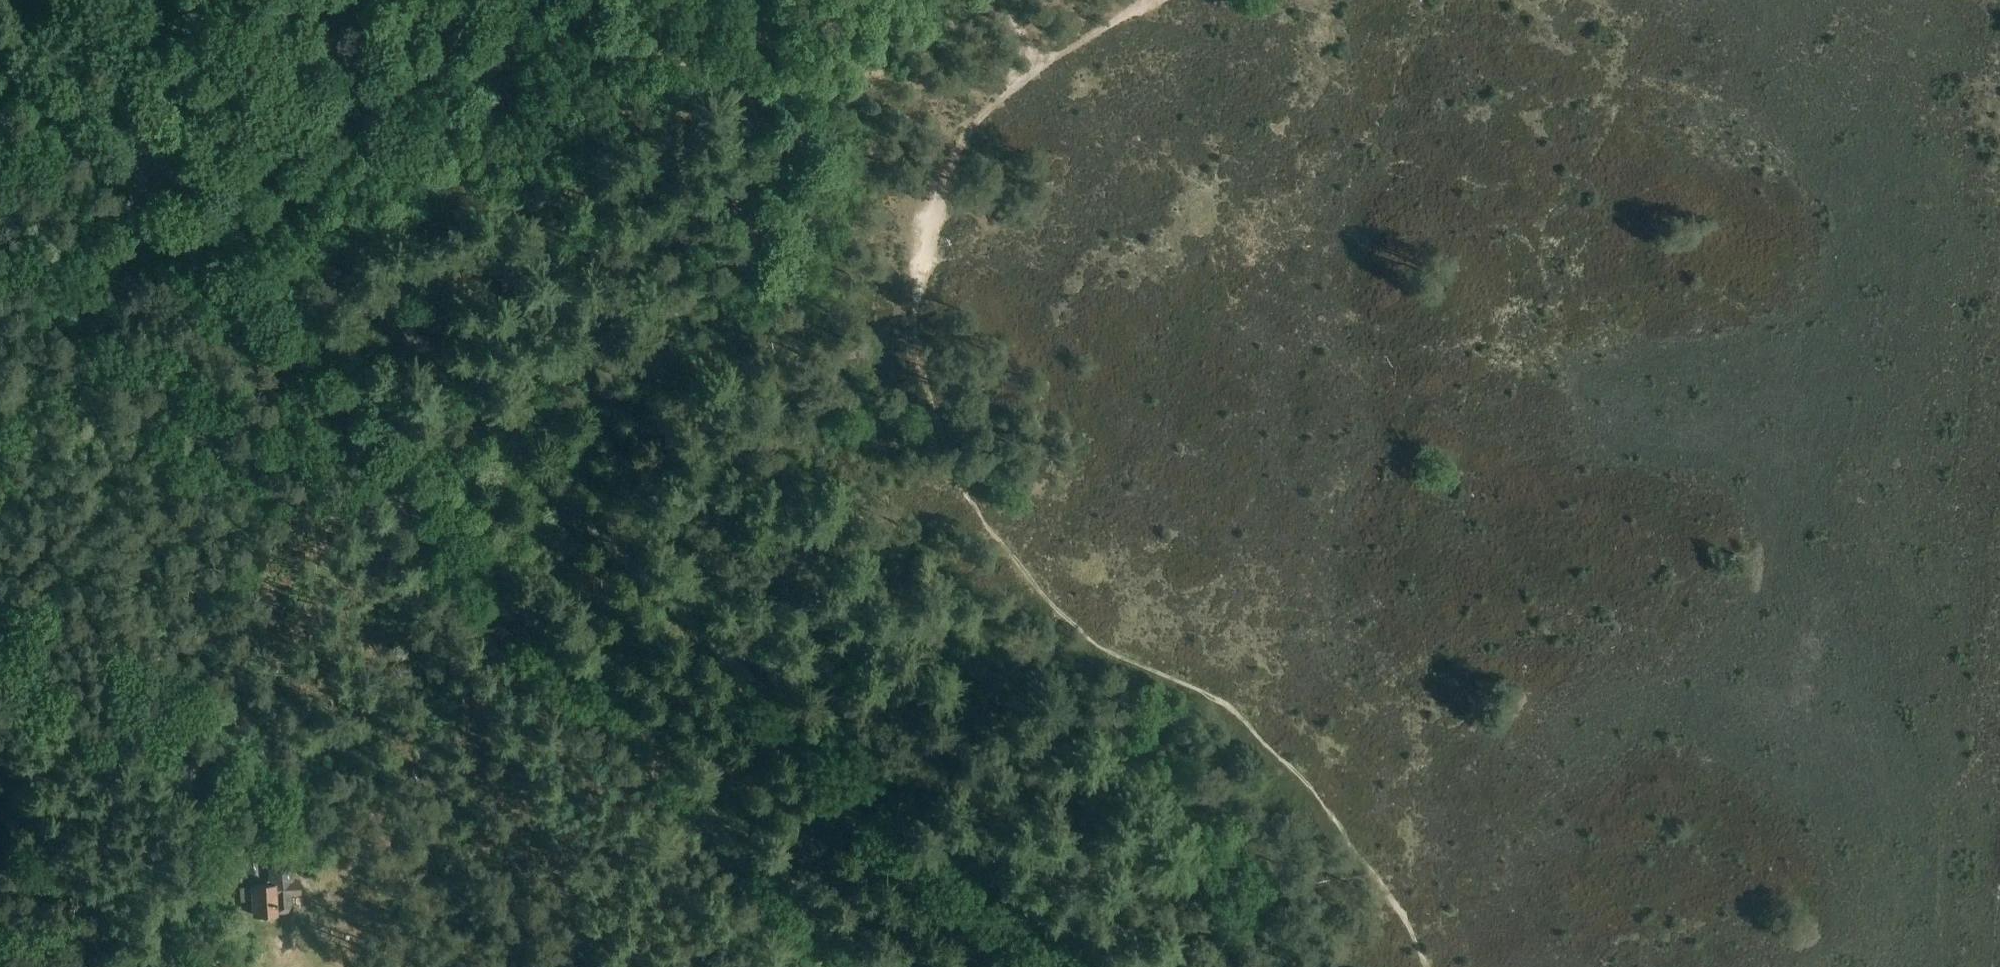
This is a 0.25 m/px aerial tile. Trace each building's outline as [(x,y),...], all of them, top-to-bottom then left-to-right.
[(255,915),(264,915),(264,919),(277,918),(276,913),(287,913),(292,907),(291,894),(301,893),(300,880),(292,881),(295,877),(295,872),(291,867),(271,868),(272,884),(253,885),(255,915)]
